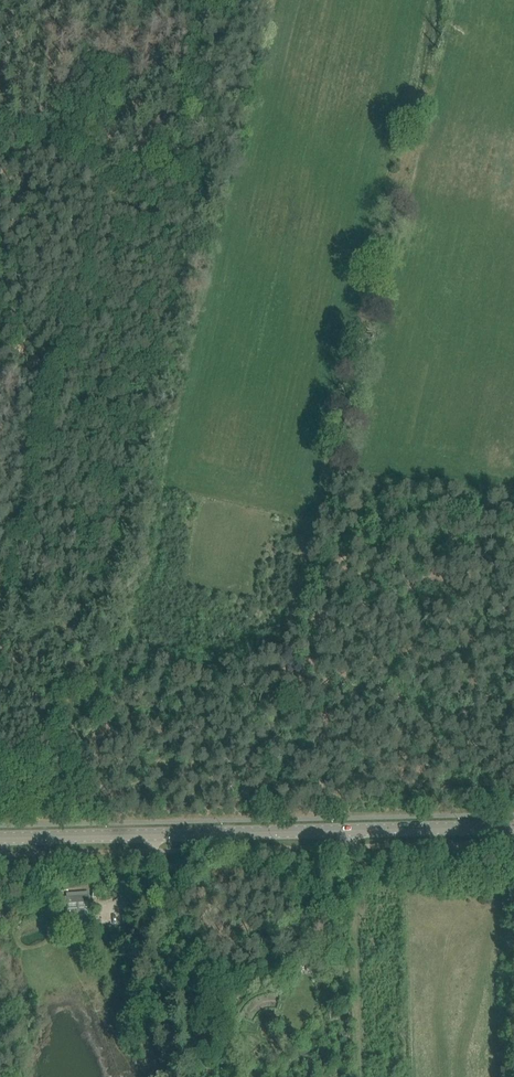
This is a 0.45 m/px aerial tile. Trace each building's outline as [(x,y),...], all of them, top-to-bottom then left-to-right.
[(83,923),(90,923),(89,896),(66,898),(68,924),(75,924),(75,927),(83,926),(83,923)] [(305,963),(303,949),(302,945),(299,945),(298,942),(293,943),(294,950),(295,955),(297,954),(299,963),(305,963)]
